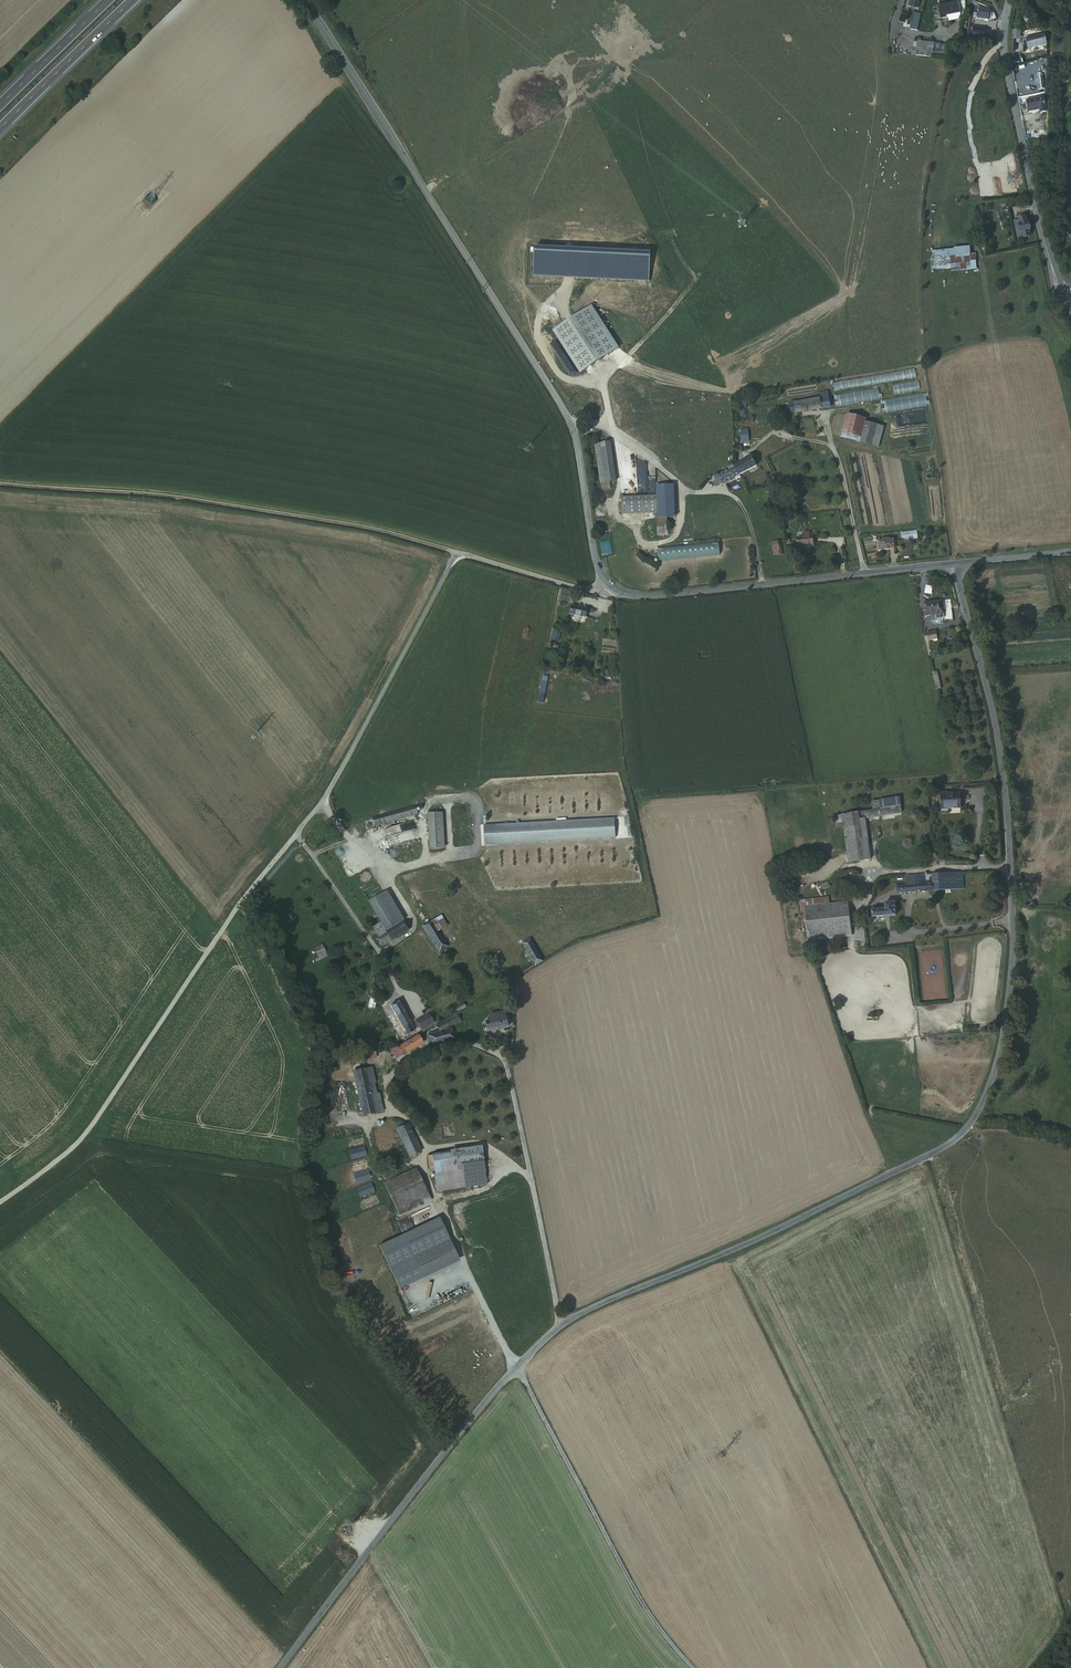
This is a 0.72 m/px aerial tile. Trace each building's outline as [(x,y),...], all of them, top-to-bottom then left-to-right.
[(955,2),(935,6),(938,20),(943,19),(943,22),(958,19),(955,2)] [(989,11),(978,8),(976,18),(987,20),(989,11)] [(905,20),(903,28),(907,27),(910,27),(914,14),(911,13),(909,21),(905,20)] [(907,27),(903,28),(903,29),(914,32),(919,15),(914,14),(910,27),(907,27)] [(988,28),(975,30),(977,41),(989,39),(988,28)] [(1046,45),(1044,34),(1025,39),(1028,49),(1046,45)] [(935,56),(947,56),(947,44),(935,44),(935,56)] [(928,48),(913,47),(912,55),(927,56),(928,48)] [(1042,99),(1025,102),(1026,111),(1038,109),(1038,111),(1038,115),(1044,114),(1042,99)] [(1023,218),(1012,221),(1016,239),(1027,237),(1026,231),(1028,231),(1026,223),(1024,224),(1023,218)] [(946,257),(946,264),(968,262),(974,261),(974,255),(946,257)] [(968,262),(946,264),(947,271),(969,270),(968,262)] [(617,349),(590,307),(552,332),(578,373),(617,349)] [(877,388),(837,396),(839,407),(879,400),(877,388)] [(885,401),(887,414),(927,407),(925,394),(885,401)] [(826,396),(817,398),(819,409),(828,407),(826,396)] [(819,409),(817,398),(792,402),(792,404),(786,405),(788,413),(793,412),(793,414),(819,409)] [(859,417),(845,414),(839,438),(872,447),(878,424),(864,420),(859,417)] [(748,428),(741,429),(742,443),(750,442),(748,428)] [(609,442),(593,444),(598,483),(613,481),(609,442)] [(928,455),(918,456),(921,480),(933,479),(933,472),(930,473),(928,455)] [(732,467),(736,475),(754,466),(748,456),(740,461),(741,462),(732,467)] [(732,467),(730,462),(725,464),(727,469),(717,474),(716,473),(711,476),(715,485),(719,483),(720,483),(721,483),(736,475),(732,467)] [(655,484),(655,495),(656,512),(656,535),(665,534),(664,479),(659,479),(659,483),(655,484)] [(655,495),(634,496),(635,512),(656,512),(655,495)] [(635,512),(634,496),(621,496),(621,513),(635,512)] [(900,533),(901,541),(916,540),(916,532),(900,533)] [(804,537),(804,534),(800,535),(800,538),(794,538),(795,548),(811,546),(810,537),(807,537),(804,537)] [(717,540),(656,547),(658,561),(718,554),(717,540)] [(893,540),(877,541),(878,550),(893,549),(893,540)] [(777,541),(771,542),(773,556),(781,554),(779,545),(778,545),(777,541)] [(562,589),(560,601),(573,603),(575,591),(562,589)] [(952,600),(945,600),(945,603),(945,615),(945,619),(953,619),(952,600)] [(945,603),(923,603),(923,616),(945,615),(945,603)] [(585,618),(586,609),(571,606),(570,615),(585,618)] [(553,632),(552,641),(560,642),(560,633),(553,632)] [(543,675),(538,702),(543,703),(548,676),(543,675)] [(962,808),(962,794),(953,794),(953,793),(941,793),(942,813),(949,813),(949,808),(962,808)] [(877,801),(878,809),(899,806),(897,797),(877,801)] [(869,802),(871,811),(878,810),(876,801),(869,802)] [(898,806),(891,808),(892,815),(899,814),(898,806)] [(410,808),(370,819),(371,824),(372,827),(412,815),(410,808)] [(871,811),(856,813),(857,820),(862,819),(892,815),(891,808),(878,810),(871,811)] [(851,814),(832,817),(833,824),(840,823),(852,821),(851,814)] [(442,816),(429,816),(427,850),(441,851),(442,816)] [(615,818),(484,826),(485,845),(616,838),(615,818)] [(858,841),(861,862),(868,861),(862,819),(857,820),(856,821),(858,841)] [(852,821),(840,823),(843,844),(858,841),(856,821),(852,821)] [(372,827),(371,824),(364,826),(365,832),(373,830),(372,827)] [(858,841),(843,844),(846,864),(861,862),(858,841)] [(946,872),(947,889),(960,888),(959,871),(946,872)] [(929,882),(930,891),(947,889),(946,872),(929,874),(929,882)] [(929,874),(920,875),(920,882),(929,882),(929,874)] [(920,882),(920,875),(912,875),(913,885),(909,885),(909,883),(897,884),(897,886),(894,886),(894,893),(930,891),(929,882),(920,882)] [(404,922),(386,892),(382,895),(400,925),(403,923),(404,922)] [(368,903),(387,933),(400,925),(382,895),(368,903)] [(802,897),(802,901),(802,903),(825,901),(825,895),(802,897)] [(799,911),(803,931),(807,931),(807,934),(841,931),(841,933),(848,932),(845,899),(825,901),(802,903),(802,901),(796,902),(797,911),(799,911)] [(873,909),(869,910),(870,917),(893,915),(892,902),(882,902),(882,905),(879,905),(879,908),(873,908),(873,909)] [(441,915),(431,922),(437,932),(447,926),(441,915)] [(437,932),(431,922),(423,927),(439,952),(446,948),(437,932)] [(387,933),(381,923),(372,928),(378,938),(387,933)] [(387,933),(391,941),(408,931),(403,923),(387,933)] [(387,933),(378,938),(383,946),(391,941),(387,933)] [(522,943),(534,966),(541,961),(529,941),(528,939),(522,943)] [(321,944),(313,949),(318,958),(326,954),(321,944)] [(396,1002),(388,1006),(392,1013),(389,1015),(392,1020),(395,1018),(405,1036),(413,1032),(396,1002)] [(458,1013),(468,1008),(465,1003),(456,1009),(458,1013)] [(426,1013),(415,1021),(420,1031),(432,1023),(426,1013)] [(500,1016),(500,1014),(490,1016),(491,1021),(485,1022),(487,1032),(509,1028),(507,1018),(503,1018),(502,1016),(500,1016)] [(448,1019),(451,1026),(459,1022),(455,1016),(448,1019)] [(435,1026),(437,1032),(438,1031),(451,1026),(448,1019),(435,1026)] [(438,1031),(437,1032),(427,1034),(430,1045),(441,1043),(447,1041),(453,1040),(451,1028),(438,1031)] [(421,1043),(416,1035),(395,1047),(400,1056),(421,1043)] [(362,1044),(364,1051),(374,1050),(372,1042),(362,1044)] [(365,1059),(375,1056),(374,1050),(364,1051),(365,1059)] [(373,1113),(368,1089),(364,1069),(352,1071),(361,1116),(373,1113)] [(373,1088),(368,1089),(373,1113),(381,1112),(378,1094),(375,1095),(373,1088)] [(407,1124),(396,1129),(408,1157),(419,1152),(407,1124)] [(348,1139),(351,1148),(363,1145),(361,1136),(348,1139)] [(479,1149),(448,1153),(450,1167),(480,1163),(479,1149)] [(448,1153),(431,1155),(433,1169),(450,1167),(448,1153)] [(352,1163),(355,1172),(370,1169),(367,1159),(352,1163)] [(450,1167),(433,1169),(435,1190),(484,1184),(481,1163),(480,1163),(450,1167)] [(416,1173),(384,1187),(395,1213),(427,1198),(416,1173)] [(362,1200),(365,1210),(380,1205),(378,1195),(362,1200)] [(412,1258),(451,1241),(439,1217),(378,1246),(399,1289),(460,1261),(457,1255),(418,1272),(412,1258)] [(451,1241),(412,1258),(418,1272),(457,1255),(451,1241)]
